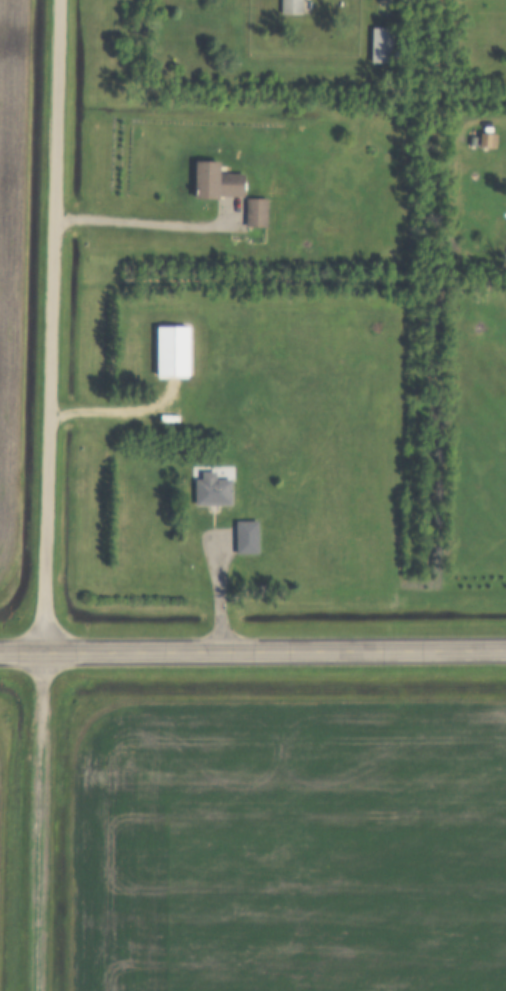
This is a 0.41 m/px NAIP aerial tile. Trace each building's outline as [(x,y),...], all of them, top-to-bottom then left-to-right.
[(279,13),(279,0),(300,0),(300,13),(279,13)] [(370,27),(391,27),(391,62),(370,62),(370,27)] [(478,133),(495,134),(494,147),(478,146),(478,133)] [(193,159),(217,159),(217,172),(242,172),(242,193),(217,193),(217,195),(193,195),(193,159)] [(245,197),(264,197),(264,223),(245,223),(245,197)] [(155,324),(187,324),(187,374),(155,374),(155,324)] [(194,478),(200,478),(200,471),(214,471),(214,478),(230,478),(230,504),(194,504),(194,478)] [(234,520),(256,520),(256,552),(234,552),(234,520)]
